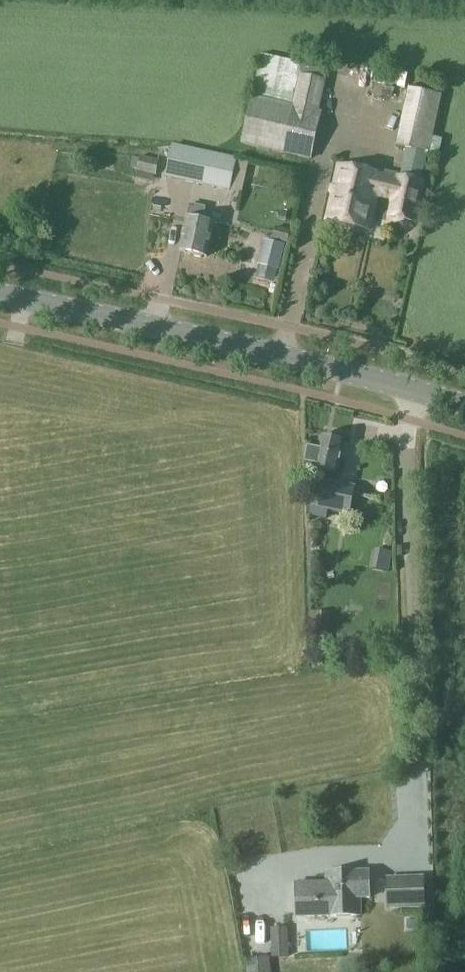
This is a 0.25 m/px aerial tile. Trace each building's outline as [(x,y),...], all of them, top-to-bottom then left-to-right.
[(322,111),(319,111),(326,80),(299,75),(291,104),(251,96),(240,144),(311,161),(322,111)] [(442,95),(407,88),(395,145),(429,152),(442,95)] [(237,158),(171,144),(165,177),(229,191),(242,194),(247,172),(234,169),(237,158)] [(158,152),(139,152),(139,169),(158,169),(158,152)] [(382,175),(338,165),(326,220),(369,229),(378,191),(394,195),(389,216),(414,221),(423,182),(398,176),(397,180),(381,177),(382,175)] [(187,218),(180,251),(207,256),(214,224),(202,221),(205,207),(190,204),(187,218)] [(275,227),(272,238),(287,242),(290,230),(275,227)] [(264,240),(258,264),(279,269),(285,245),(264,240)] [(327,511),(350,515),(356,486),(324,480),(326,470),(339,473),(345,442),(320,437),(318,448),(309,446),(305,465),(310,466),(308,480),(314,481),(309,507),(310,507),(308,516),(326,519),(327,511)] [(360,899),(369,899),(368,871),(325,872),(325,883),(295,883),(296,917),(360,916),(360,899)] [(425,876),(386,877),(386,909),(425,909),(425,876)] [(272,956),(288,956),(287,927),(271,928),(272,956)] [(265,957),(246,960),(248,971),(267,971),(265,957)]
